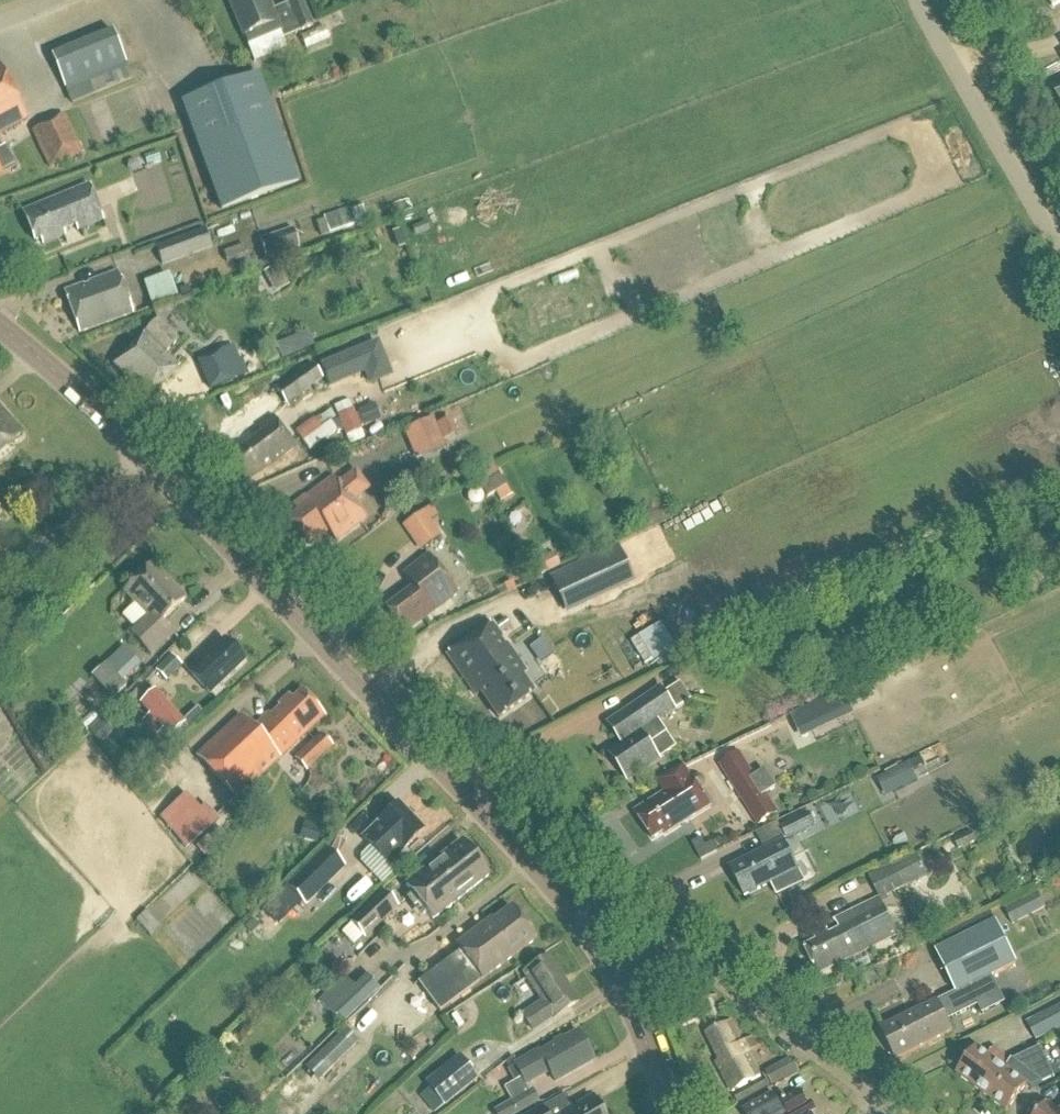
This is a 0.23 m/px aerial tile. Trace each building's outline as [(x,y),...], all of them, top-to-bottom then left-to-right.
[(283,40),(298,33),(298,34),(313,28),(301,0),(300,0),(272,12),(270,6),(266,7),(263,0),(227,0),(243,38),(276,24),(283,40)] [(1053,10),(1059,5),(1059,0),(1047,0),(1053,10)] [(48,55),(70,105),(131,81),(111,30),(48,55)] [(301,41),(306,55),(330,45),(325,32),(301,41)] [(27,121),(0,71),(0,136),(27,121)] [(178,104),(218,211),(298,183),(257,75),(178,104)] [(62,115),(29,130),(46,167),(79,154),(62,115)] [(35,243),(40,241),(42,246),(65,237),(63,232),(75,227),(77,232),(104,222),(90,187),(23,213),(35,243)] [(350,208),(356,225),(393,211),(387,195),(350,208)] [(325,222),(329,235),(355,227),(349,210),(324,219),(325,222)] [(329,235),(325,222),(315,225),(319,239),(329,235)] [(203,228),(154,247),(160,267),(211,248),(203,228)] [(257,242),(264,262),(298,250),(291,230),(257,242)] [(245,259),(242,247),(221,254),(225,265),(245,259)] [(117,274),(64,293),(80,335),(132,315),(117,274)] [(125,386),(147,405),(157,394),(153,391),(163,381),(166,384),(180,369),(164,354),(176,341),(154,322),(142,336),(141,336),(112,370),(127,383),(125,386)] [(307,335),(276,349),(281,362),(312,349),(307,335)] [(220,354),(232,383),(244,377),(232,348),(220,354)] [(273,389),(284,406),(321,380),(310,363),(273,389)] [(357,412),(364,429),(380,422),(374,406),(357,412)] [(401,435),(412,460),(476,432),(466,408),(401,435)] [(20,436),(0,413),(0,453),(20,436)] [(338,422),(345,439),(361,432),(355,415),(338,422)] [(295,448),(273,418),(254,433),(258,438),(227,460),(244,485),(295,448)] [(295,434),(302,444),(321,431),(313,420),(295,434)] [(336,544),(366,521),(352,503),(368,490),(355,473),(339,486),(333,479),(306,499),(305,498),(293,507),(298,514),(288,521),(308,548),(328,533),(336,544)] [(430,503),(402,523),(421,548),(442,533),(432,519),(439,514),(430,503)] [(617,548),(549,579),(564,612),(631,581),(632,580),(617,548)] [(553,556),(534,566),(540,578),(560,568),(553,556)] [(386,610),(404,635),(457,595),(433,564),(427,557),(402,576),(413,589),(386,610)] [(129,636),(150,658),(172,637),(161,625),(185,602),(151,566),(122,594),(147,619),(129,636)] [(491,626),(446,657),(475,698),(480,695),(497,721),(533,696),(521,678),(526,675),(506,647),(504,648),(499,641),(501,639),(491,626)] [(539,627),(521,636),(537,668),(555,658),(539,627)] [(189,675),(210,697),(234,673),(233,672),(243,662),(224,643),(189,675)] [(139,666),(130,655),(117,667),(119,669),(115,673),(124,683),(129,679),(127,677),(139,666)] [(156,674),(166,683),(182,667),(171,657),(156,674)] [(124,688),(104,667),(91,680),(111,701),(124,688)] [(660,724),(677,712),(662,690),(609,726),(624,747),(611,756),(629,783),(662,761),(661,761),(678,749),(668,735),(660,724)] [(268,716),(253,731),(240,717),(196,759),(235,801),(324,717),(301,693),(292,702),(289,698),(278,708),(282,712),(272,721),(268,716)] [(143,723),(156,737),(163,731),(170,739),(183,726),(154,694),(140,706),(150,717),(143,723)] [(790,719),(798,736),(850,712),(842,695),(790,719)] [(295,763),(306,775),(332,750),(321,738),(295,763)] [(717,766),(756,826),(777,813),(739,753),(717,766)] [(921,760),(877,781),(886,799),(918,783),(913,774),(925,768),(921,760)] [(658,783),(666,794),(635,814),(654,842),(666,834),(668,836),(711,806),(691,776),(690,776),(683,765),(658,783)] [(219,823),(206,809),(200,814),(186,798),(159,822),(187,852),(219,823)] [(361,841),(387,867),(403,852),(404,852),(423,833),(397,806),(377,825),(378,825),(361,841)] [(779,827),(785,841),(813,828),(806,814),(779,827)] [(316,845),(321,829),(306,825),(302,841),(316,845)] [(731,870),(745,899),(772,886),(778,897),(804,884),(784,843),(731,870)] [(406,888),(432,922),(488,878),(461,844),(406,888)] [(342,875),(324,856),(310,869),(286,893),(304,912),(342,875)] [(867,877),(878,899),(925,876),(915,856),(890,869),(889,866),(867,877)] [(386,895),(352,927),(367,943),(401,911),(386,895)] [(898,937),(881,902),(864,910),(865,912),(858,916),(857,913),(856,914),(837,923),(842,933),(830,939),(827,933),(816,939),(818,944),(807,951),(819,976),(873,949),(898,937)] [(1010,918),(1015,929),(1048,912),(1042,902),(1010,918)] [(456,948),(458,951),(415,983),(437,1013),(480,980),(482,982),(535,942),(511,910),(491,924),(490,922),(456,948)] [(938,1004),(882,1031),(897,1062),(953,1034),(948,1023),(979,1007),(983,1015),(1006,1004),(993,978),(1017,966),(997,925),(937,954),(957,994),(938,1004)] [(523,1018),(533,1033),(553,1021),(553,1022),(578,1005),(548,960),(524,976),(543,1005),(523,1018)] [(319,1005),(343,1030),(381,994),(367,979),(354,992),(344,981),(319,1005)] [(1026,1021),(1036,1041),(1059,1029),(1059,1005),(1026,1021)] [(717,1064),(733,1093),(761,1079),(732,1023),(707,1036),(721,1062),(717,1064)] [(318,1082),(357,1044),(345,1031),(306,1070),(318,1082)] [(513,1066),(524,1087),(548,1073),(554,1084),(593,1062),(578,1034),(540,1055),(538,1053),(513,1066)] [(956,1076),(982,1095),(1008,1060),(995,1050),(989,1057),(977,1048),(956,1076)] [(1008,1060),(982,1095),(1007,1113),(1028,1086),(1031,1089),(1054,1078),(1040,1048),(1010,1061),(1008,1060)] [(423,1081),(442,1105),(477,1078),(458,1054),(423,1081)] [(773,1087),(798,1074),(791,1061),(767,1074),(773,1087)] [(495,1113),(515,1113),(539,1100),(532,1087),(492,1109),(495,1113)] [(800,1093),(786,1101),(785,1099),(781,1102),(783,1105),(780,1107),(774,1096),(744,1113),(745,1113),(811,1113),(800,1093)] [(177,1113),(184,1113),(189,1104),(177,1097),(170,1110),(177,1113)] [(604,1112),(598,1101),(594,1102),(592,1099),(566,1113),(603,1113),(604,1112)] [(1046,1105),(1040,1113),(1059,1113),(1046,1105)]
